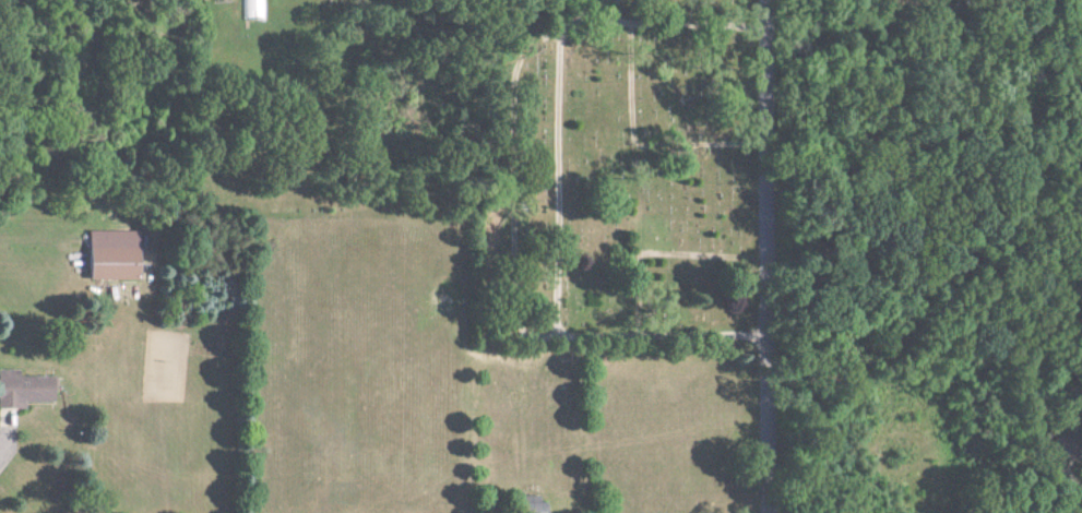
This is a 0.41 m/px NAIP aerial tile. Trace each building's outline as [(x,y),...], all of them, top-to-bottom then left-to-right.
[(245,21),(266,20),(266,0),(244,0),(245,21)] [(82,279),(135,281),(137,232),(84,231),(82,279)] [(49,403),(49,377),(15,377),(15,371),(0,371),(0,409),(21,409),(21,403),(49,403)] [(515,496),(515,512),(537,512),(538,497),(515,496)]
